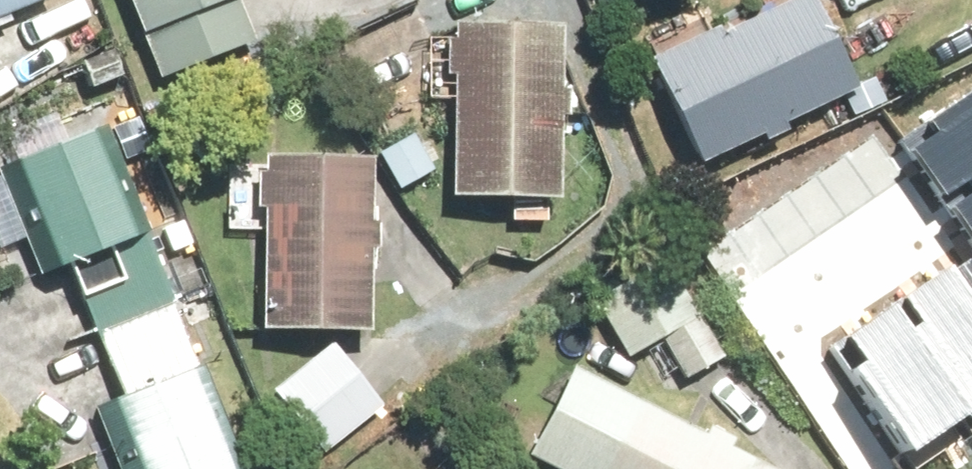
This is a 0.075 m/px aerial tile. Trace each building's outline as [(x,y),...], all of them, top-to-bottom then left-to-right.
[(52,0),(0,0),(0,21),(52,0)] [(158,79),(266,37),(252,0),(127,0),(158,79)] [(860,91),(817,0),(784,0),(651,63),(699,166),(761,137),(764,144),(787,133),(784,126),(860,91)] [(566,25),(455,23),(455,39),(445,39),(445,73),(454,73),(452,197),(563,199),(564,119),(569,119),(570,90),(565,89),(566,25)] [(903,145),(971,247),(971,98),(903,145)] [(0,167),(0,177),(42,280),(72,268),(125,399),(93,412),(116,468),(247,468),(206,368),(199,370),(146,239),(155,235),(110,123),(0,167)] [(371,221),(372,158),(255,156),(255,212),(264,212),(262,332),(370,333),(371,250),(378,250),(378,222),(371,221)] [(839,342),(913,451),(971,411),(971,253),(839,342)] [(667,259),(589,303),(621,359),(653,341),(677,385),(723,359),(667,259)] [(378,405),(328,344),(262,399),(312,459),(378,405)] [(527,457),(551,468),(770,468),(730,449),(734,441),(710,428),(706,436),(573,368),(527,457)] [(458,468),(481,468),(470,458),(458,468)]
